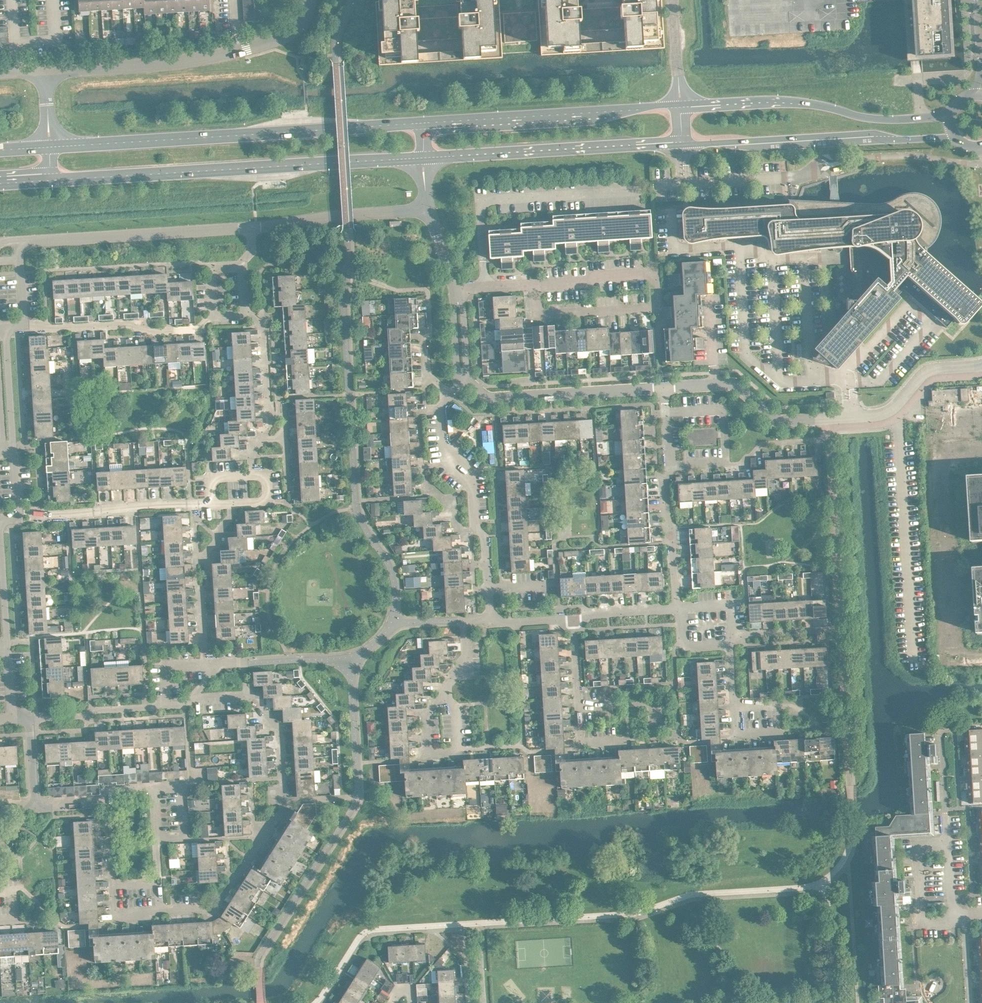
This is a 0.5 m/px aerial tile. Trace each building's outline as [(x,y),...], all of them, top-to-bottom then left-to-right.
[(92,10),(91,0),(80,0),(81,10),(92,10)] [(102,9),(102,0),(91,0),(92,10),(102,9)] [(113,8),(113,0),(102,0),(102,9),(113,8)] [(124,8),(124,0),(113,0),(113,8),(124,8)] [(145,6),(146,13),(157,12),(156,0),(145,0),(146,6),(145,6)] [(157,12),(168,11),(167,0),(156,0),(157,12)] [(168,11),(178,11),(178,0),(167,0),(168,11)] [(178,11),(189,10),(188,0),(178,0),(178,11)] [(189,10),(200,9),(199,0),(188,0),(189,10)] [(200,9),(211,9),(210,0),(199,0),(200,9)] [(402,62),(419,61),(419,52),(418,30),(420,30),(420,27),(426,27),(425,17),(419,18),(417,18),(416,3),(420,3),(419,0),(380,0),(380,10),(384,10),(386,42),(382,43),(383,53),(386,53),(386,57),(402,56),(402,62)] [(455,25),(460,25),(460,28),(463,28),(464,49),(465,58),(474,58),(482,58),(481,51),(497,50),(494,4),(498,3),(497,0),(458,0),(458,1),(461,0),(462,15),(460,15),(459,15),(454,16),(455,25)] [(564,53),(581,52),(580,21),(582,21),(582,18),(588,17),(587,8),(579,8),(578,0),(542,0),(542,7),(546,7),(548,47),(564,46),(564,53)] [(644,48),(643,42),(659,41),(659,37),(662,37),(662,27),(658,27),(656,0),(660,0),(624,0),(624,5),(616,6),(617,16),(622,15),(622,18),(625,18),(627,49),(636,48),(637,48),(644,48)] [(912,59),(923,59),(952,57),(948,0),(908,0),(912,59)] [(419,18),(425,17),(454,16),(459,15),(460,15),(459,3),(419,5),(419,18)] [(506,42),(538,40),(537,11),(504,13),(506,42)] [(709,208),(702,208),(691,207),(690,207),(689,207),(688,207),(687,207),(686,208),(685,209),(684,210),(684,211),(683,212),(683,213),(683,214),(684,236),(684,237),(685,238),(685,239),(686,240),(687,241),(688,242),(689,242),(690,243),(691,243),(693,243),(702,241),(709,240),(716,238),(723,238),(760,235),(762,235),(763,235),(764,236),(766,237),(767,238),(767,239),(768,239),(768,240),(769,245),(772,251),(772,252),(773,253),(774,253),(774,254),(775,254),(776,254),(777,254),(798,251),(813,249),(821,249),(835,247),(835,248),(836,249),(837,249),(838,250),(839,250),(840,250),(841,249),(842,249),(842,248),(843,247),(843,246),(850,246),(851,267),(848,267),(850,296),(853,296),(853,300),(848,300),(848,299),(847,299),(848,311),(848,312),(849,313),(822,343),(821,343),(816,348),(820,351),(814,357),(814,358),(827,363),(827,362),(829,360),(838,367),(842,362),(841,361),(897,299),(897,300),(899,298),(898,296),(905,288),(948,326),(955,318),(959,322),(960,323),(961,323),(962,323),(963,323),(965,323),(966,322),(967,322),(981,305),(981,304),(981,302),(980,300),(923,250),(927,248),(930,246),(933,243),(936,240),(938,236),(940,233),(940,230),(941,225),(942,221),(942,217),(941,213),(940,210),(939,208),(937,204),(934,200),(932,198),(928,195),(924,194),(920,192),(917,192),(914,192),(909,192),(904,193),(902,194),(897,196),(895,198),(891,200),(889,201),(885,202),(882,203),(879,203),(875,203),(840,201),(839,200),(839,199),(838,198),(836,198),(836,197),(835,198),(834,198),(833,198),(833,199),(832,200),(832,201),(803,200),(789,199),(789,204),(751,206),(722,208),(709,208)] [(651,209),(619,211),(620,239),(631,238),(631,249),(643,248),(642,237),(653,237),(651,209)] [(619,211),(586,213),(588,241),(598,240),(599,251),(610,250),(610,239),(620,239),(619,211)] [(553,215),(554,220),(556,243),(566,242),(567,253),(578,252),(577,241),(588,241),(586,213),(553,215)] [(521,222),(522,227),(524,250),(534,249),(535,260),(546,259),(545,249),(556,248),(556,243),(554,220),(521,222)] [(522,227),(489,229),(491,257),(502,257),(503,267),(514,267),(513,256),(524,255),(524,250),(522,227)] [(684,284),(684,294),(702,293),(702,294),(712,293),(710,260),(682,261),(683,272),(672,273),(673,285),(684,284)] [(144,292),(156,291),(155,273),(143,274),(144,292)] [(156,291),(169,290),(168,283),(169,281),(168,273),(155,273),(156,291)] [(131,293),(144,292),(143,274),(130,275),(131,293)] [(273,276),(274,291),(296,289),(295,274),(273,276)] [(106,294),(119,293),(118,275),(105,276),(106,294)] [(119,293),(131,293),(130,275),(118,275),(119,293)] [(93,295),(106,294),(105,276),(92,277),(93,295)] [(81,296),(93,295),(92,277),(80,278),(81,296)] [(55,297),(68,296),(67,278),(54,279),(55,297)] [(68,296),(81,296),(80,278),(67,278),(68,296)] [(194,280),(181,281),(182,299),(195,298),(194,280)] [(169,290),(169,299),(182,299),(181,281),(169,281),(168,283),(169,290)] [(275,306),(284,305),(297,304),(296,289),(274,291),(275,306)] [(675,317),(675,327),(693,326),(693,327),(704,326),(702,294),(702,293),(684,294),(674,294),(674,305),(663,306),(664,318),(675,317)] [(494,296),(494,307),(517,305),(516,294),(494,296)] [(396,298),(396,313),(418,311),(418,296),(396,298)] [(284,305),(284,319),(306,318),(306,303),(297,304),(284,305)] [(495,318),(501,318),(500,317),(518,316),(517,305),(494,307),(495,318)] [(396,313),(397,327),(411,327),(419,327),(418,311),(396,313)] [(501,318),(501,328),(524,327),(523,315),(518,316),(500,317),(501,318)] [(284,319),(285,334),(307,333),(306,318),(284,319)] [(546,347),(556,347),(555,329),(556,329),(555,324),(544,325),(546,347)] [(534,348),(546,347),(544,325),(533,325),(534,348)] [(600,349),(610,349),(609,332),(610,332),(610,326),(598,327),(600,349)] [(675,327),(665,327),(667,361),(695,359),(694,348),(705,348),(704,336),(693,337),(693,327),(693,326),(675,327)] [(389,327),(390,343),(412,341),(411,327),(397,327),(389,327)] [(501,328),(502,339),(525,337),(524,327),(501,328)] [(578,351),(589,350),(588,327),(577,328),(578,351)] [(589,350),(600,349),(598,327),(588,327),(589,350)] [(233,332),(234,345),(252,344),(252,341),(251,333),(259,333),(259,328),(251,328),(251,331),(233,332)] [(567,351),(578,351),(577,328),(566,329),(567,351)] [(556,352),(567,351),(566,329),(556,329),(555,329),(556,347),(556,352)] [(653,329),(642,330),(643,352),(654,351),(653,329)] [(93,357),(105,356),(105,347),(105,338),(107,338),(107,330),(102,331),(102,338),(95,339),(94,331),(89,331),(90,339),(92,339),(93,357)] [(631,330),(620,331),(622,354),(632,353),(631,330)] [(642,330),(631,330),(632,353),(643,352),(642,330)] [(610,349),(611,354),(622,354),(620,331),(610,332),(609,332),(610,349)] [(80,358),(93,357),(92,339),(90,339),(82,340),(82,332),(76,332),(77,340),(79,340),(80,358)] [(285,334),(286,349),(308,348),(307,333),(285,334)] [(24,351),(31,350),(31,348),(49,347),(48,334),(30,335),(31,345),(23,345),(24,351)] [(190,334),(191,342),(193,342),(194,359),(207,359),(206,341),(196,341),(196,334),(190,334)] [(165,336),(166,343),(168,343),(169,361),(181,360),(180,342),(178,343),(171,343),(170,335),(165,336)] [(178,335),(178,343),(180,342),(181,360),(194,359),(193,342),(191,342),(183,342),(183,335),(178,335)] [(153,336),(153,344),(155,344),(156,362),(169,361),(168,343),(166,343),(158,344),(158,336),(153,336)] [(140,337),(140,345),(143,345),(144,363),(156,362),(155,344),(153,344),(146,345),(145,337),(140,337)] [(502,339),(502,349),(525,348),(525,337),(502,339)] [(115,339),(115,346),(117,346),(118,364),(131,363),(130,346),(128,346),(121,346),(120,338),(115,339)] [(127,338),(128,346),(130,346),(131,363),(144,363),(143,345),(140,345),(133,345),(133,338),(127,338)] [(234,345),(235,357),(253,356),(253,354),(252,347),(260,346),(259,341),(252,341),(252,344),(234,345)] [(390,343),(391,357),(413,356),(412,341),(390,343)] [(374,344),(365,345),(366,359),(375,358),(374,344)] [(105,356),(106,365),(118,364),(117,346),(115,346),(105,347),(105,356)] [(25,363),(32,363),(32,361),(50,359),(49,347),(31,348),(31,350),(32,357),(24,358),(25,363)] [(286,349),(287,364),(309,362),(308,348),(286,349)] [(502,349),(503,360),(526,359),(525,348),(502,349)] [(235,357),(236,370),(253,369),(253,367),(253,359),(260,359),(260,354),(253,354),(253,356),(235,357)] [(391,357),(392,372),(413,371),(413,356),(391,357)] [(25,376),(33,375),(33,373),(51,372),(50,359),(32,361),(32,363),(33,370),(25,371),(25,376)] [(526,359),(503,360),(504,371),(527,370),(526,359)] [(287,364),(288,378),(310,377),(309,362),(287,364)] [(236,370),(236,382),(254,381),(254,379),(254,372),(261,371),(261,366),(253,367),(253,369),(236,370)] [(413,371),(392,372),(392,387),(414,386),(413,371)] [(26,388),(34,388),(34,386),(51,385),(51,372),(33,373),(33,375),(33,383),(26,383),(26,388)] [(310,377),(288,378),(289,393),(311,392),(310,377)] [(236,382),(237,395),(255,394),(255,392),(254,384),(262,384),(262,379),(254,379),(254,381),(236,382)] [(27,401),(35,400),(34,398),(52,397),(51,385),(34,386),(34,388),(34,395),(27,396),(27,401)] [(968,387),(932,389),(933,394),(933,400),(929,400),(930,405),(946,405),(945,399),(949,399),(949,401),(969,400),(968,387)] [(389,393),(390,406),(408,405),(408,403),(407,396),(415,395),(415,390),(407,390),(407,392),(389,393)] [(237,395),(238,408),(256,406),(256,404),(255,397),(263,396),(262,391),(255,392),(255,394),(237,395)] [(28,413),(35,413),(35,411),(53,410),(52,397),(34,398),(35,400),(35,408),(27,408),(28,413)] [(290,414),(298,414),(298,412),(315,411),(315,398),(297,399),(297,409),(290,409),(290,414)] [(390,406),(391,419),(409,418),(408,416),(408,408),(416,408),(415,403),(408,403),(408,405),(390,406)] [(238,408),(239,420),(248,420),(256,419),(256,422),(264,422),(264,416),(256,417),(256,409),(264,409),(263,404),(256,404),(256,406),(238,408)] [(621,409),(622,424),(644,423),(643,408),(621,409)] [(28,426),(36,426),(36,423),(54,422),(53,410),(35,411),(35,413),(36,420),(28,421),(28,426)] [(291,427),(298,426),(298,424),(316,423),(315,411),(298,412),(298,414),(298,421),(290,422),(291,427)] [(564,413),(565,420),(567,420),(568,438),(581,437),(580,419),(577,420),(570,420),(570,412),(564,413)] [(577,412),(577,420),(580,419),(581,437),(594,436),(593,419),(583,419),(582,412),(577,412)] [(552,413),(552,421),(554,421),(556,439),(568,438),(567,420),(565,420),(558,421),(557,413),(552,413)] [(539,414),(540,422),(542,422),(543,440),(556,439),(554,421),(552,421),(545,422),(545,414),(539,414)] [(391,419),(392,431),(409,430),(409,428),(409,421),(416,420),(416,415),(408,416),(409,418),(391,419)] [(514,416),(515,423),(517,423),(518,441),(530,440),(529,423),(527,423),(520,423),(519,415),(514,416)] [(527,415),(527,423),(529,423),(530,440),(543,440),(542,422),(540,422),(532,422),(532,415),(527,415)] [(517,423),(515,423),(507,424),(507,416),(502,417),(502,424),(504,424),(505,442),(518,441),(517,423)] [(225,420),(226,433),(230,433),(239,433),(248,432),(248,435),(256,435),(256,429),(248,430),(248,420),(239,420),(225,420)] [(36,423),(36,426),(37,433),(29,434),(29,439),(37,439),(37,436),(55,435),(54,422),(36,423)] [(292,439),(299,439),(299,437),(317,436),(316,423),(298,424),(298,426),(299,434),(291,434),(292,439)] [(622,424),(623,439),(645,438),(644,423),(622,424)] [(392,431),(392,444),(410,443),(410,441),(410,433),(417,433),(417,428),(409,428),(409,430),(392,431)] [(221,433),(222,446),(231,446),(240,446),(240,448),(248,448),(248,443),(240,443),(239,433),(230,433),(226,433),(221,433)] [(292,452),(300,452),(300,449),(318,448),(317,436),(299,437),(299,439),(300,446),(292,447),(292,452)] [(623,439),(624,454),(646,452),(645,438),(623,439)] [(46,441),(47,456),(69,455),(68,440),(46,441)] [(392,444),(393,457),(411,455),(411,453),(410,446),(418,445),(418,440),(410,441),(410,443),(392,444)] [(222,446),(213,446),(214,460),(232,459),(231,446),(222,446)] [(293,465),(301,464),(300,462),(318,461),(318,448),(300,449),(300,452),(300,459),(293,459),(293,465)] [(801,450),(802,457),(804,457),(805,475),(818,474),(817,456),(807,457),(807,449),(801,450)] [(789,450),(789,458),(791,458),(793,476),(805,475),(804,457),(802,457),(795,458),(794,450),(789,450)] [(776,451),(777,459),(779,459),(780,476),(793,476),(791,458),(789,458),(782,458),(781,451),(776,451)] [(624,454),(625,468),(647,467),(646,452),(624,454)] [(766,460),(767,468),(767,477),(768,477),(780,476),(779,459),(777,459),(769,459),(769,452),(764,452),(764,460),(766,460)] [(393,457),(394,469),(412,468),(412,466),(411,459),(419,458),(418,453),(411,453),(411,455),(393,457)] [(47,456),(48,471),(70,470),(69,455),(47,456)] [(294,477),(301,477),(301,475),(319,473),(318,461),(300,462),(301,464),(301,471),(293,472),(294,477)] [(754,469),(755,478),(755,487),(756,487),(768,486),(768,477),(767,477),(767,468),(757,469),(757,461),(752,462),(752,470),(754,469)] [(394,469),(395,482),(412,481),(412,478),(412,471),(419,471),(419,465),(412,466),(412,468),(394,469)] [(174,466),(161,467),(162,485),(175,484),(174,466)] [(187,466),(174,466),(175,484),(188,483),(187,466)] [(161,467),(149,468),(150,486),(162,485),(161,467)] [(625,468),(626,483),(648,482),(647,467),(625,468)] [(149,468),(136,469),(137,487),(150,486),(149,468)] [(136,469),(123,470),(125,487),(137,487),(136,469)] [(507,470),(507,483),(525,482),(524,469),(507,470)] [(48,471),(49,486),(71,484),(70,470),(48,471)] [(112,488),(111,470),(98,471),(99,489),(112,488)] [(123,470),(111,470),(112,488),(125,487),(123,470)] [(740,472),(740,479),(742,479),(743,497),(756,496),(756,487),(755,487),(755,478),(745,479),(745,471),(740,472)] [(727,472),(727,480),(730,480),(731,498),(743,497),(742,479),(740,479),(733,480),(732,472),(727,472)] [(972,538),(971,538),(971,542),(981,542),(981,472),(968,473),(972,538)] [(294,490),(302,489),(302,487),(320,486),(319,473),(301,475),(301,477),(302,484),(294,485),(294,490)] [(714,473),(715,481),(717,481),(718,498),(731,498),(730,480),(727,480),(720,480),(720,473),(714,473)] [(689,475),(690,482),(692,482),(693,500),(706,499),(704,481),(702,481),(695,482),(694,474),(689,475)] [(702,474),(702,481),(704,481),(706,499),(718,498),(717,481),(715,481),(708,481),(707,474),(702,474)] [(692,482),(690,482),(682,483),(682,475),(677,475),(677,483),(679,483),(680,501),(693,500),(692,482)] [(412,481),(395,482),(395,495),(413,494),(413,484),(420,484),(420,478),(412,478),(412,481)] [(507,483),(508,495),(526,494),(525,482),(507,483)] [(626,483),(627,498),(649,496),(648,482),(626,483)] [(71,484),(49,486),(50,501),(72,499),(71,484)] [(302,487),(302,489),(303,497),(295,497),(295,502),(303,502),(303,500),(321,499),(320,486),(302,487)] [(508,495),(509,508),(527,507),(526,494),(508,495)] [(406,513),(415,513),(423,512),(423,502),(430,501),(430,496),(422,497),(422,499),(405,500),(406,513)] [(627,498),(628,512),(650,511),(649,496),(627,498)] [(509,508),(510,520),(528,519),(527,507),(509,508)] [(246,510),(247,522),(247,523),(256,522),(256,523),(265,522),(264,509),(246,510)] [(415,525),(424,525),(433,524),(433,515),(440,514),(440,509),(432,509),(432,511),(423,512),(415,513),(415,525)] [(164,515),(165,528),(183,527),(183,525),(182,517),(190,516),(189,511),(182,512),(182,514),(164,515)] [(628,512),(629,527),(651,526),(650,511),(628,512)] [(121,518),(122,525),(124,525),(125,543),(138,542),(137,524),(127,525),(126,517),(121,518)] [(109,518),(109,526),(111,526),(112,544),(125,543),(124,525),(122,525),(114,526),(114,518),(109,518)] [(96,519),(97,527),(99,527),(100,544),(112,544),(111,526),(109,526),(102,526),(101,519),(96,519)] [(510,520),(511,533),(528,532),(528,519),(510,520)] [(86,527),(84,528),(77,528),(76,520),(71,521),(71,529),(73,528),(74,546),(87,545),(86,527)] [(83,520),(84,528),(86,527),(87,545),(100,544),(99,527),(97,527),(89,527),(89,520),(83,520)] [(425,537),(434,537),(443,536),(442,527),(450,526),(450,521),(442,521),(442,523),(433,524),(424,525),(425,537)] [(238,523),(239,536),(248,535),(248,536),(257,535),(256,523),(256,522),(247,523),(247,522),(238,523)] [(165,528),(166,540),(184,539),(183,537),(183,530),(191,529),(190,524),(183,525),(183,527),(165,528)] [(740,525),(732,525),(733,541),(740,540),(740,525)] [(651,526),(629,527),(630,542),(651,541),(651,526)] [(690,528),(691,543),(713,541),(712,526),(690,528)] [(279,534),(283,536),(287,530),(283,527),(279,534)] [(18,547),(25,546),(25,544),(43,543),(42,530),(25,531),(25,541),(18,541),(18,547)] [(511,533),(511,546),(529,544),(528,532),(511,533)] [(435,549),(444,549),(453,548),(452,538),(460,538),(459,533),(451,533),(451,535),(443,536),(434,537),(435,549)] [(230,536),(231,549),(240,549),(249,548),(248,536),(248,535),(239,536),(230,536)] [(166,540),(166,553),(184,552),(184,550),(184,542),(191,542),(191,537),(183,537),(184,539),(166,540)] [(271,547),(275,550),(279,543),(275,541),(271,547)] [(691,543),(691,557),(713,556),(713,541),(691,543)] [(19,559),(26,559),(26,557),(44,555),(43,543),(25,544),(25,546),(26,553),(18,554),(19,559)] [(511,546),(512,558),(530,557),(529,544),(511,546)] [(444,549),(445,561),(462,560),(462,558),(462,550),(469,550),(469,545),(461,545),(461,547),(453,548),(444,549)] [(166,553),(167,566),(185,565),(185,562),(185,555),(192,555),(192,549),(184,550),(184,552),(166,553)] [(222,549),(223,562),(231,562),(232,562),(241,561),(240,549),(231,549),(222,549)] [(262,560),(267,563),(271,556),(266,554),(262,560)] [(19,572),(27,571),(27,569),(45,568),(44,555),(26,557),(26,559),(27,566),(19,566),(19,572)] [(691,557),(692,572),(714,571),(713,556),(691,557)] [(445,561),(445,574),(463,573),(463,570),(463,563),(470,563),(470,557),(462,558),(462,560),(445,561)] [(530,557),(512,558),(513,571),(531,570),(530,557)] [(167,566),(168,578),(186,577),(186,575),(185,568),(193,567),(193,562),(185,562),(185,565),(167,566)] [(214,562),(214,575),(232,574),(232,562),(231,562),(223,562),(214,562)] [(973,564),(977,634),(981,634),(981,563),(973,564)] [(254,573),(259,576),(262,569),(258,567),(254,573)] [(20,584),(28,584),(28,582),(46,581),(45,568),(27,569),(27,571),(28,579),(20,579),(20,584)] [(445,574),(446,586),(464,585),(464,583),(463,576),(471,575),(471,570),(463,570),(463,573),(445,574)] [(662,571),(650,572),(651,590),(664,589),(662,571)] [(714,571),(692,572),(693,587),(715,586),(714,571)] [(650,572),(637,573),(638,590),(651,590),(650,572)] [(624,573),(612,574),(613,592),(625,591),(624,573)] [(637,573),(624,573),(625,591),(638,590),(637,573)] [(168,578),(169,591),(187,590),(187,588),(186,580),(194,580),(193,574),(186,575),(186,577),(168,578)] [(214,575),(215,588),(233,587),(232,574),(214,575)] [(612,574),(599,575),(600,593),(613,592),(612,574)] [(599,575),(587,576),(588,594),(600,593),(599,575)] [(416,576),(406,576),(407,586),(416,586),(416,576)] [(575,594),(574,576),(561,577),(562,595),(575,594)] [(587,576),(574,576),(575,594),(588,594),(587,576)] [(70,580),(62,580),(62,588),(70,588),(70,580)] [(21,597),(29,596),(28,594),(46,593),(46,581),(28,582),(28,584),(28,591),(21,592),(21,597)] [(446,586),(447,599),(465,598),(465,596),(464,588),(472,588),(471,583),(464,583),(464,585),(446,586)] [(169,591),(170,603),(187,602),(187,600),(187,593),(194,592),(194,587),(187,588),(187,590),(169,591)] [(215,588),(216,600),(234,599),(233,587),(215,588)] [(22,609),(29,609),(29,607),(47,606),(46,593),(28,594),(29,596),(29,604),(21,604),(22,609)] [(465,598),(447,599),(448,612),(466,611),(465,601),(473,600),(472,595),(465,596),(465,598)] [(826,598),(813,599),(814,617),(827,616),(826,598)] [(216,600),(217,613),(235,612),(234,599),(216,600)] [(813,599),(800,600),(801,618),(814,617),(813,599)] [(170,603),(170,616),(188,615),(188,613),(188,605),(195,605),(195,600),(187,600),(187,602),(170,603)] [(800,600),(788,601),(789,619),(801,618),(800,600)] [(775,601),(763,602),(764,620),(776,619),(775,601)] [(788,601),(775,601),(776,619),(789,619),(788,601)] [(764,620),(763,602),(750,603),(751,621),(764,620)] [(23,622),(30,622),(30,619),(48,618),(47,606),(29,607),(29,609),(30,616),(22,617),(23,622)] [(154,609),(146,609),(147,617),(155,617),(154,609)] [(170,616),(171,628),(189,627),(189,625),(188,618),(196,617),(196,612),(188,613),(188,615),(170,616)] [(217,613),(218,626),(235,625),(235,612),(217,613)] [(30,619),(30,622),(31,629),(23,630),(23,635),(31,635),(31,632),(49,631),(63,630),(62,624),(48,625),(48,618),(30,619)] [(189,627),(171,628),(172,641),(190,640),(189,631),(197,630),(196,625),(189,625),(189,627)] [(235,625),(218,626),(218,639),(236,638),(235,625)] [(540,633),(541,646),(559,645),(558,643),(558,635),(566,635),(565,630),(557,630),(557,632),(540,633)] [(662,635),(649,636),(650,654),(663,653),(662,635)] [(40,637),(41,652),(63,651),(62,636),(40,637)] [(430,645),(431,653),(440,653),(448,653),(449,655),(456,655),(456,650),(448,650),(448,642),(455,642),(455,636),(447,637),(447,639),(442,640),(442,636),(424,637),(424,645),(430,645)] [(649,636),(637,637),(638,654),(650,654),(649,636)] [(624,637),(612,638),(613,656),(625,655),(624,637)] [(637,637),(624,637),(625,655),(638,654),(637,637)] [(612,638),(599,639),(600,657),(613,656),(612,638)] [(600,657),(599,639),(586,640),(587,658),(600,657)] [(541,646),(542,659),(559,658),(559,656),(559,648),(566,648),(566,643),(558,643),(559,645),(541,646)] [(829,646),(816,647),(817,665),(830,664),(829,646)] [(816,647),(803,648),(804,665),(817,665),(816,647)] [(791,648),(778,649),(779,667),(792,666),(791,648)] [(803,648),(791,648),(792,666),(804,665),(803,648)] [(778,649),(765,650),(766,668),(779,667),(778,649)] [(766,668),(765,650),(752,651),(754,669),(766,668)] [(41,652),(42,667),(64,666),(63,651),(41,652)] [(422,653),(422,666),(431,666),(440,666),(440,668),(448,668),(448,663),(440,663),(440,653),(431,653),(422,653)] [(542,659),(542,672),(560,670),(560,668),(560,661),(567,661),(567,655),(559,656),(559,658),(542,659)] [(698,662),(699,675),(717,673),(716,671),(716,664),(724,664),(723,658),(715,659),(716,661),(698,662)] [(143,664),(130,665),(131,682),(144,682),(143,664)] [(118,665),(105,666),(106,684),(119,683),(118,665)] [(130,665),(118,665),(119,683),(131,682),(130,665)] [(42,667),(43,682),(65,680),(64,666),(42,667)] [(106,684),(105,666),(92,667),(93,685),(106,684)] [(413,667),(414,679),(423,679),(432,679),(432,681),(440,681),(440,676),(432,676),(431,666),(422,666),(413,667)] [(542,672),(543,684),(561,683),(561,681),(560,674),(568,673),(568,668),(560,668),(560,670),(542,672)] [(255,684),(264,684),(264,683),(273,683),(273,682),(272,670),(255,671),(255,684)] [(699,675),(699,687),(717,686),(717,684),(717,677),(724,676),(724,671),(716,671),(717,673),(699,675)] [(298,681),(303,687),(306,683),(302,678),(298,681)] [(405,680),(406,692),(406,693),(415,692),(424,692),(424,694),(432,694),(431,689),(424,689),(423,679),(414,679),(405,680)] [(65,680),(43,682),(44,697),(62,696),(66,696),(65,680)] [(543,684),(544,697),(562,696),(562,694),(561,686),(569,686),(568,681),(561,681),(561,683),(543,684)] [(265,696),(274,696),(274,695),(283,695),(283,694),(282,682),(273,682),(273,683),(264,683),(264,684),(265,696)] [(699,687),(700,700),(718,699),(718,697),(718,689),(725,689),(725,683),(717,684),(717,686),(699,687)] [(308,693),(312,699),(316,695),(312,690),(308,693)] [(397,693),(398,705),(398,706),(407,705),(416,705),(416,708),(423,707),(423,702),(416,702),(415,692),(406,693),(406,692),(397,693)] [(544,697),(545,709),(563,708),(562,706),(562,699),(570,698),(569,693),(562,694),(562,696),(544,697)] [(275,708),(284,708),(284,707),(293,707),(293,706),(292,694),(283,694),(283,695),(274,695),(274,696),(275,708)] [(700,700),(701,712),(719,711),(719,709),(718,702),(726,701),(726,696),(718,697),(718,699),(700,700)] [(389,706),(390,719),(407,718),(407,716),(407,705),(398,706),(398,705),(389,706)] [(285,720),(294,720),(294,719),(302,719),(302,706),(293,706),(293,707),(284,707),(284,708),(285,720)] [(545,709),(546,722),(563,721),(563,719),(563,711),(570,711),(570,706),(562,706),(563,708),(545,709)] [(701,712),(702,725),(720,724),(719,722),(719,714),(727,714),(726,709),(719,709),(719,711),(701,712)] [(230,727),(238,726),(247,725),(247,716),(254,715),(254,710),(246,711),(246,712),(223,714),(223,727),(230,727)] [(390,719),(390,731),(408,730),(408,728),(408,721),(415,720),(415,715),(407,716),(407,718),(390,719)] [(294,719),(294,720),(294,732),(312,731),(311,718),(302,719),(294,719)] [(546,722),(546,734),(564,733),(564,731),(564,724),(571,723),(571,718),(563,719),(563,721),(546,722)] [(720,724),(702,725),(703,738),(720,737),(720,727),(727,726),(727,721),(719,722),(720,724)] [(239,739),(248,738),(257,737),(256,728),(264,727),(264,722),(256,723),(256,725),(247,725),(238,726),(239,739)] [(185,725),(172,726),(173,744),(186,743),(185,725)] [(172,726),(160,727),(161,745),(173,744),(172,726)] [(160,727),(147,728),(148,745),(161,745),(160,727)] [(134,728),(122,729),(123,747),(136,746),(134,728)] [(147,728),(134,728),(136,746),(148,745),(147,728)] [(390,731),(391,744),(409,743),(409,741),(408,733),(416,733),(416,728),(408,728),(408,730),(390,731)] [(966,741),(981,740),(981,728),(965,729),(966,741)] [(122,729),(109,730),(110,748),(123,747),(122,729)] [(96,731),(97,740),(98,748),(110,748),(109,730),(96,731)] [(294,732),(295,745),(313,744),(312,731),(294,732)] [(564,733),(546,734),(547,747),(565,746),(564,736),(572,736),(572,731),(564,731),(564,733)] [(876,826),(876,835),(894,833),(895,837),(935,835),(930,762),(938,762),(938,755),(936,755),(935,743),(927,743),(925,743),(925,731),(907,733),(912,813),(896,814),(890,825),(876,826)] [(248,738),(249,751),(267,749),(267,747),(266,740),(274,739),(273,734),(266,735),(266,736),(257,737),(248,738)] [(834,736),(819,737),(821,759),(836,758),(834,736)] [(819,737),(805,738),(806,760),(821,759),(819,737)] [(805,738),(790,739),(791,761),(806,760),(805,738)] [(775,740),(775,748),(776,748),(776,762),(777,762),(791,761),(790,739),(775,740)] [(85,740),(72,741),(73,759),(86,758),(85,740)] [(97,740),(85,740),(86,758),(99,757),(98,748),(97,740)] [(409,743),(391,744),(392,757),(410,756),(409,746),(417,746),(416,740),(409,741),(409,743)] [(776,748),(775,748),(765,749),(765,740),(760,741),(760,749),(751,749),(750,741),(745,742),(746,750),(736,750),(735,742),(730,742),(731,751),(721,751),(721,743),(711,743),(712,760),(716,760),(718,777),(733,776),(777,773),(777,762),(776,762),(776,748)] [(966,753),(981,752),(981,740),(966,741),(966,753)] [(72,741),(60,742),(61,760),(73,759),(72,741)] [(61,760),(60,742),(47,743),(48,761),(61,760)] [(295,745),(296,757),(314,756),(313,744),(295,745)] [(707,744),(690,745),(691,759),(691,762),(708,761),(707,744)] [(18,745),(5,745),(6,763),(19,762),(18,745)] [(679,746),(663,747),(665,769),(680,768),(679,746)] [(249,751),(250,763),(268,762),(267,760),(267,752),(275,752),(274,747),(267,747),(267,749),(249,751)] [(663,747),(649,748),(650,769),(665,769),(663,747)] [(630,749),(619,749),(620,758),(621,771),(635,770),(634,748),(630,749)] [(649,748),(634,748),(635,770),(650,769),(649,748)] [(620,758),(610,758),(609,750),(604,750),(605,758),(595,759),(595,751),(589,751),(590,759),(580,760),(580,752),(575,752),(575,760),(566,761),(565,752),(556,753),(557,770),(561,770),(562,786),(622,783),(622,777),(621,771),(620,758)] [(967,765),(981,764),(981,752),(966,753),(967,765)] [(536,754),(535,754),(536,771),(537,771),(553,770),(552,753),(536,754)] [(524,755),(509,756),(510,778),(525,777),(524,755)] [(296,757),(297,770),(315,769),(314,756),(296,757)] [(509,756),(494,757),(495,779),(510,778),(509,756)] [(494,757),(479,758),(480,780),(495,779),(494,757)] [(464,759),(465,767),(466,781),(480,780),(479,758),(464,759)] [(268,762),(250,763),(251,776),(268,775),(268,765),(275,765),(275,759),(267,760),(268,762)] [(465,767),(455,768),(454,759),(449,760),(450,768),(440,769),(440,760),(434,761),(435,769),(425,769),(425,761),(420,762),(420,770),(411,770),(410,762),(401,762),(402,779),(406,779),(407,796),(467,792),(466,781),(465,767)] [(380,764),(381,781),(398,780),(397,763),(380,764)] [(131,764),(124,764),(125,772),(130,772),(137,772),(137,768),(137,766),(131,766),(131,764)] [(968,777),(981,776),(981,764),(967,765),(968,777)] [(297,770),(297,782),(315,781),(315,769),(297,770)] [(969,789),(981,789),(981,776),(968,777),(969,789)] [(838,779),(831,780),(831,789),(839,788),(838,779)] [(223,784),(224,797),(242,796),(241,793),(241,786),(249,786),(248,780),(241,781),(241,783),(223,784)] [(315,781),(297,782),(298,795),(316,794),(315,781)] [(969,789),(969,802),(981,801),(981,789),(969,789)] [(224,797),(225,809),(242,808),(242,806),(242,799),(249,798),(249,793),(241,793),(242,796),(224,797)] [(286,815),(293,819),(307,828),(308,828),(317,813),(317,801),(304,802),(298,811),(291,807),(286,815)] [(225,809),(225,822),(243,821),(243,819),(243,811),(250,811),(250,806),(242,806),(242,808),(225,809)] [(75,821),(76,833),(93,832),(93,830),(93,822),(101,822),(100,817),(92,817),(92,819),(75,821)] [(243,821),(225,822),(226,835),(244,834),(243,824),(251,823),(251,818),(243,819),(243,821)] [(257,861),(254,865),(273,876),(273,877),(282,883),(314,832),(308,828),(307,828),(293,819),(288,828),(281,823),(278,828),(285,832),(280,840),(273,836),(270,840),(277,844),(272,853),(265,848),(262,853),(269,857),(264,865),(257,861)] [(76,833),(76,846),(94,845),(94,843),(94,835),(101,835),(101,830),(93,830),(93,832),(76,833)] [(877,904),(882,984),(904,982),(899,903),(912,902),(910,887),(904,887),(903,879),(897,879),(895,837),(894,833),(876,835),(873,835),(876,880),(872,880),(874,904),(877,904)] [(199,842),(199,855),(217,854),(217,852),(217,845),(224,844),(224,839),(216,840),(216,841),(199,842)] [(76,846),(77,859),(95,858),(95,855),(94,848),(102,848),(102,842),(94,843),(94,845),(76,846)] [(170,843),(169,843),(170,858),(171,858),(180,857),(179,842),(170,843)] [(199,855),(200,868),(218,867),(218,865),(217,857),(225,857),(225,852),(217,852),(217,854),(199,855)] [(77,859),(78,871),(96,870),(96,868),(95,861),(103,860),(103,855),(95,855),(95,858),(77,859)] [(218,867),(200,868),(201,881),(219,880),(218,870),(226,869),(225,864),(218,865),(218,867)] [(254,865),(246,877),(265,889),(273,877),(273,876),(254,865)] [(78,871),(79,884),(97,883),(96,881),(96,873),(104,873),(103,867),(96,868),(96,870),(78,871)] [(246,877),(239,889),(257,901),(265,889),(246,877)] [(79,884),(79,896),(97,895),(97,893),(97,886),(104,885),(104,880),(96,881),(97,883),(79,884)] [(239,889),(231,902),(249,914),(257,901),(239,889)] [(79,896),(80,909),(98,908),(98,906),(97,898),(105,898),(105,893),(97,893),(97,895),(79,896)] [(222,915),(233,922),(241,927),(249,914),(231,902),(222,915)] [(98,908),(80,909),(81,922),(99,921),(98,911),(106,910),(106,905),(98,906),(98,908)] [(222,915),(218,917),(225,929),(231,926),(233,922),(222,915)] [(218,917),(213,920),(214,933),(219,933),(225,929),(218,917)] [(213,920),(198,921),(199,943),(214,942),(214,933),(213,920)] [(198,921),(183,922),(184,944),(199,943),(198,921)] [(183,922),(168,923),(169,945),(184,944),(183,922)] [(153,924),(154,932),(155,946),(169,945),(168,923),(153,924)] [(154,932),(144,933),(143,924),(138,925),(139,933),(129,933),(129,925),(123,926),(124,934),(114,934),(114,926),(109,926),(109,935),(100,935),(99,927),(90,927),(91,944),(95,944),(96,961),(156,957),(155,946),(154,932)] [(86,928),(69,929),(70,946),(70,945),(87,945),(86,928)] [(43,930),(29,931),(30,953),(45,952),(43,930)] [(58,930),(43,930),(45,952),(60,951),(58,930)] [(29,931),(14,932),(15,954),(30,953),(29,931)] [(1,955),(15,954),(14,932),(0,933),(0,947),(1,955)] [(425,942),(413,943),(414,959),(426,959),(425,942)] [(413,943),(401,944),(402,960),(414,959),(413,943)] [(402,960),(401,944),(389,945),(389,953),(384,953),(381,954),(385,961),(402,960)] [(368,957),(361,967),(375,976),(383,962),(379,955),(377,957),(374,961),(368,957)] [(361,967),(354,978),(368,986),(375,976),(361,967)] [(438,969),(439,981),(455,980),(454,968),(438,969)] [(64,978),(56,979),(58,987),(65,985),(64,978)] [(349,978),(344,986),(362,996),(368,986),(354,978),(352,981),(349,978)] [(439,981),(440,993),(456,992),(455,980),(439,981)] [(922,995),(907,996),(906,987),(904,988),(904,982),(882,984),(879,984),(879,997),(884,997),(885,1002),(923,1002),(922,995)] [(342,998),(349,1002),(358,1002),(362,996),(344,986),(340,993),(343,995),(342,998)] [(382,990),(379,994),(387,998),(389,994),(382,990)] [(440,993),(440,1002),(456,1002),(456,992),(440,993)] [(387,998),(379,994),(377,997),(384,1002),(387,998)]
